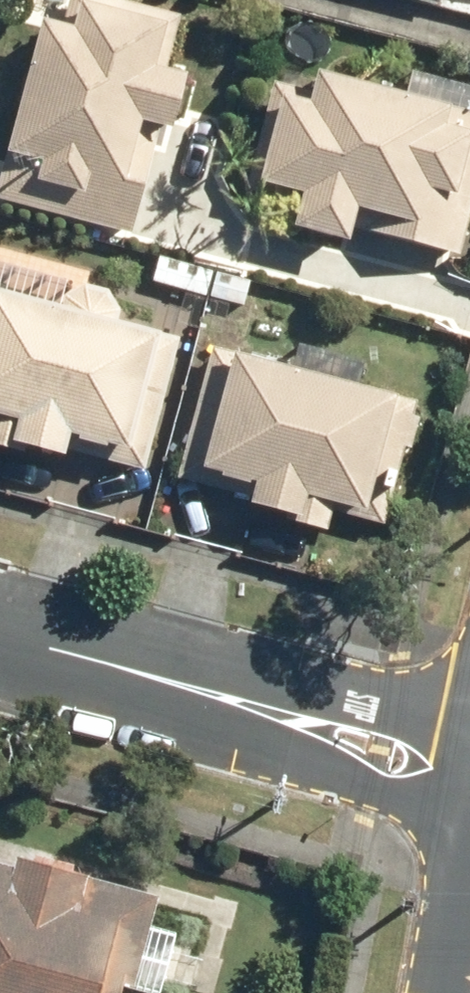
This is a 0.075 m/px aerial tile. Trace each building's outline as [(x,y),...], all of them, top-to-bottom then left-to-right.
[(140,0),(62,0),(22,181),(206,222),(229,118),(198,96),(205,65),(167,56),(178,8),(140,0)] [(289,76),(268,158),(327,173),(316,215),(469,253),(469,82),(344,51),(335,88),(289,76)] [(0,271),(0,406),(156,450),(191,324),(0,271)] [(427,380),(228,342),(195,452),(385,514),(427,380)] [(134,975),(146,978),(172,884),(31,845),(28,857),(0,849),(0,992),(129,992),(134,975)]
